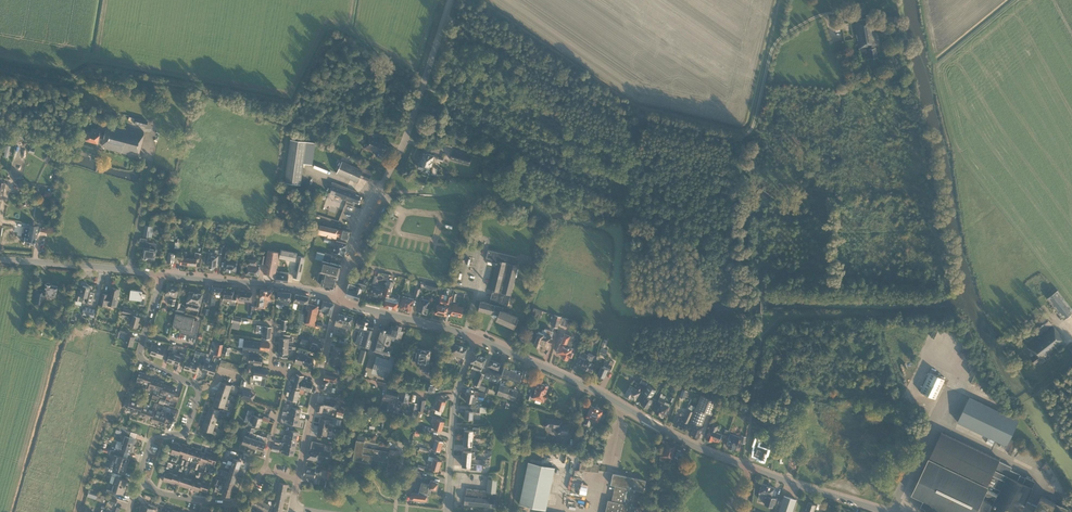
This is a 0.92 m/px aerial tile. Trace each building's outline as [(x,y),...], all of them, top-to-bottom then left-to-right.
[(870,58),(877,56),(874,40),(876,40),(872,17),(854,21),(859,48),(868,46),(870,58)] [(148,120),(136,117),(134,123),(146,126),(148,120)] [(103,137),(101,145),(105,147),(105,148),(138,156),(144,131),(107,122),(104,134),(101,134),(103,127),(98,126),(97,129),(92,128),(90,132),(87,131),(85,138),(96,142),(98,136),(103,137)] [(383,158),(388,145),(381,143),(382,140),(368,134),(363,147),(377,152),(376,155),(383,158)] [(301,184),(307,141),(290,138),(284,181),(301,184)] [(472,156),(452,150),(450,159),(469,165),(472,156)] [(433,160),(434,155),(429,153),(429,154),(423,153),(420,162),(420,163),(418,162),(417,166),(419,166),(418,167),(423,169),(429,170),(430,165),(431,166),(433,160)] [(337,172),(343,175),(358,182),(360,177),(368,180),(373,171),(359,165),(358,167),(342,160),(341,163),(338,162),(335,168),(338,169),(337,172)] [(359,203),(362,196),(356,194),(357,191),(333,182),(329,192),(342,196),(341,198),(347,200),(353,202),(353,200),(359,203)] [(316,197),(311,213),(323,217),(328,200),(316,197)] [(349,238),(350,235),(349,235),(349,234),(349,233),(349,231),(343,229),(343,230),(320,225),(314,223),(313,229),(319,230),(318,234),(336,238),(337,235),(341,236),(341,237),(348,239),(348,238),(349,237),(349,238)] [(25,236),(23,243),(34,244),(35,238),(36,238),(38,225),(30,224),(29,229),(28,229),(27,236),(25,236)] [(145,225),(143,235),(152,236),(153,226),(145,225)] [(156,248),(157,243),(147,241),(147,238),(141,237),(139,244),(144,245),(143,256),(144,258),(146,258),(148,257),(155,258),(157,248),(156,248)] [(336,240),(332,253),(344,256),(347,243),(336,240)] [(178,254),(179,248),(174,247),(173,252),(168,252),(167,261),(174,262),(175,254),(178,254)] [(181,263),(189,264),(189,258),(187,257),(187,251),(187,249),(185,249),(185,251),(184,251),(184,257),(181,257),(181,263)] [(296,261),(297,252),(281,249),(279,257),(296,261)] [(478,309),(493,313),(492,315),(497,316),(496,319),(514,327),(518,317),(502,310),(503,306),(507,307),(518,264),(514,264),(516,256),(488,249),(485,259),(493,261),(493,265),(496,265),(490,289),(493,289),(490,303),(480,300),(478,309)] [(276,281),(278,281),(288,282),(289,272),(278,271),(278,270),(276,270),(279,252),(268,250),(264,273),(275,275),(277,275),(276,281)] [(316,258),(323,260),(320,271),(317,281),(322,282),(321,284),(322,286),(332,289),(333,289),(335,288),(337,281),(338,275),(341,265),(330,262),(333,254),(325,252),(325,253),(317,251),(316,258)] [(192,264),(197,264),(197,257),(200,258),(201,253),(196,252),(195,258),(189,258),(189,264),(189,265),(192,265),(192,264)] [(217,263),(218,255),(210,254),(209,258),(208,261),(210,262),(209,267),(210,267),(210,268),(213,268),(214,267),(215,265),(216,265),(216,263),(217,263)] [(301,278),(305,257),(298,255),(293,277),(301,278)] [(259,275),(260,265),(260,264),(257,263),(257,259),(249,258),(248,264),(247,264),(246,273),(259,275)] [(236,271),(237,261),(225,260),(224,270),(236,271)] [(359,282),(350,279),(347,286),(348,286),(345,293),(346,294),(358,298),(362,287),(365,288),(366,284),(359,282)] [(387,280),(385,286),(383,295),(386,296),(383,306),(396,309),(400,295),(395,294),(394,298),(389,296),(393,281),(387,280)] [(55,296),(57,288),(58,288),(58,286),(50,284),(49,283),(47,282),(46,283),(45,283),(44,290),(37,288),(34,304),(42,306),(44,294),(55,296)] [(83,285),(82,288),(78,287),(75,300),(82,301),(85,300),(92,302),(95,292),(89,291),(90,287),(83,285)] [(370,294),(382,297),(384,288),(372,285),(370,294)] [(176,297),(178,288),(168,286),(166,295),(170,296),(176,297)] [(117,299),(120,289),(112,287),(110,295),(102,293),(100,304),(106,306),(106,304),(117,306),(118,299),(117,299)] [(222,294),(223,288),(212,287),(211,293),(209,293),(208,302),(214,303),(215,296),(221,297),(222,294)] [(222,299),(230,300),(230,304),(235,305),(237,294),(234,293),(234,289),(224,288),(222,299)] [(144,305),(146,294),(142,293),(143,290),(131,289),(130,297),(141,299),(140,304),(144,305)] [(271,301),(272,291),(260,289),(260,296),(258,296),(257,306),(266,307),(267,300),(271,301)] [(1064,319),(1071,313),(1071,307),(1058,289),(1047,298),(1064,319)] [(252,292),(240,290),(239,300),(251,301),(252,292)] [(200,305),(203,294),(189,291),(187,302),(186,307),(199,310),(200,305)] [(276,304),(284,304),(290,305),(291,293),(278,291),(276,304)] [(294,302),(295,303),(297,303),(303,304),(301,311),(305,312),(308,313),(308,315),(307,316),(307,319),(306,321),(306,322),(306,323),(305,324),(315,326),(319,306),(309,303),(308,303),(308,301),(309,296),(307,296),(295,294),(294,302)] [(410,310),(413,298),(403,295),(400,307),(406,309),(406,310),(409,311),(409,310),(410,310)] [(444,299),(443,299),(442,305),(440,313),(446,315),(448,306),(445,306),(445,304),(450,304),(451,299),(452,296),(448,295),(447,298),(447,299),(444,299)] [(427,313),(430,300),(420,298),(417,310),(427,313)] [(439,313),(440,313),(442,305),(443,299),(440,298),(439,302),(439,304),(437,304),(435,312),(436,312),(435,313),(439,314),(439,313)] [(323,313),(324,314),(331,315),(334,303),(323,300),(320,310),(324,311),(323,313)] [(461,316),(463,307),(457,305),(458,304),(453,303),(451,314),(461,316)] [(94,317),(96,309),(85,306),(85,308),(84,308),(83,311),(84,312),(83,314),(94,317)] [(130,314),(132,309),(123,307),(122,312),(122,315),(127,316),(128,313),(130,314)] [(534,307),(532,314),(536,316),(537,312),(541,314),(543,310),(534,307)] [(195,336),(199,321),(194,320),(194,317),(176,313),(173,326),(181,328),(180,333),(195,336)] [(339,325),(337,330),(343,332),(345,333),(347,327),(350,328),(353,317),(339,313),(337,320),(336,320),(335,324),(339,325)] [(551,325),(558,327),(561,316),(554,314),(551,325)] [(1027,346),(1031,350),(1030,351),(1030,354),(1032,357),(1030,358),(1035,364),(1044,356),(1046,359),(1050,356),(1050,355),(1067,342),(1045,314),(1033,324),(1040,334),(1051,325),(1052,326),(1027,346)] [(138,326),(139,323),(140,324),(141,321),(140,320),(141,317),(133,315),(131,315),(129,316),(129,317),(130,319),(131,319),(130,324),(138,326)] [(562,317),(560,324),(566,326),(568,319),(562,317)] [(370,338),(374,323),(369,321),(369,320),(367,318),(365,318),(363,318),(362,320),(357,318),(355,327),(360,328),(355,343),(369,347),(371,340),(370,338)] [(262,332),(265,332),(264,337),(270,338),(272,327),(263,325),(257,324),(256,331),(259,331),(258,332),(262,332)] [(391,325),(390,330),(389,334),(398,337),(401,326),(396,325),(396,326),(391,325)] [(401,338),(398,337),(389,334),(390,330),(379,327),(377,336),(391,340),(400,342),(401,338)] [(551,337),(553,331),(545,328),(544,330),(542,329),(541,332),(538,331),(538,332),(536,332),(535,336),(536,336),(534,343),(535,343),(534,345),(538,346),(538,345),(547,348),(549,342),(550,343),(552,337),(551,337)] [(571,357),(573,352),(571,351),(572,348),(569,347),(573,337),(564,333),(560,343),(556,351),(563,354),(562,356),(567,359),(569,356),(571,357)] [(127,334),(125,343),(133,345),(135,337),(127,334)] [(338,343),(347,345),(349,337),(343,336),(342,338),(339,337),(338,343)] [(389,345),(391,340),(377,336),(372,350),(379,352),(378,355),(377,355),(374,368),(391,373),(394,360),(389,359),(390,355),(390,356),(393,346),(389,345)] [(279,345),(288,346),(289,340),(293,341),(293,338),(280,337),(279,345)] [(600,351),(606,354),(608,349),(605,347),(608,339),(604,338),(601,346),(600,351)] [(243,350),(256,352),(260,352),(260,349),(269,350),(270,343),(261,342),(261,341),(244,339),(243,350)] [(321,350),(322,342),(310,339),(308,348),(313,349),(313,348),(321,350)] [(150,354),(156,356),(160,346),(154,344),(150,354)] [(464,358),(467,348),(455,344),(451,355),(447,354),(445,360),(451,362),(453,356),(454,355),(464,358)] [(167,361),(173,363),(176,353),(172,351),(174,346),(169,345),(167,353),(169,354),(167,361)] [(292,346),(288,346),(279,345),(278,353),(288,354),(288,348),(292,348),(292,346)] [(166,348),(160,346),(156,356),(162,358),(166,348)] [(331,355),(340,357),(342,352),(346,353),(346,350),(333,347),(331,355)] [(428,371),(429,364),(428,364),(430,350),(417,348),(416,355),(413,355),(412,360),(416,360),(416,361),(421,361),(420,364),(422,365),(422,370),(428,371)] [(295,362),(303,364),(305,355),(300,354),(300,350),(298,349),(295,362)] [(358,361),(364,363),(367,350),(361,349),(358,361)] [(193,360),(189,370),(195,372),(199,362),(196,361),(196,360),(197,360),(199,354),(204,355),(205,352),(196,350),(193,360)] [(306,351),(305,355),(303,364),(311,366),(313,357),(307,356),(308,352),(306,351)] [(579,361),(582,363),(581,366),(590,371),(594,364),(588,361),(591,356),(581,351),(578,357),(581,358),(579,361)] [(179,354),(176,353),(173,363),(179,365),(181,358),(184,359),(186,354),(180,352),(179,354)] [(254,361),(254,364),(262,365),(263,357),(259,357),(260,354),(250,353),(250,354),(249,360),(254,361)] [(472,367),(478,370),(481,371),(486,357),(475,353),(471,362),(474,363),(472,367)] [(344,358),(340,357),(331,355),(329,363),(339,365),(340,360),(344,360),(344,358)] [(183,368),(189,370),(193,360),(187,358),(183,368)] [(499,378),(502,371),(498,369),(501,363),(490,359),(485,372),(499,378)] [(610,371),(614,361),(611,360),(609,364),(605,362),(603,367),(601,366),(598,374),(604,377),(607,370),(610,371)] [(202,371),(208,373),(211,363),(205,361),(202,371)] [(211,363),(208,373),(214,375),(217,365),(211,363)] [(519,382),(522,372),(517,370),(511,367),(510,367),(505,365),(501,375),(504,376),(504,377),(505,378),(506,376),(519,382)] [(255,367),(253,378),(261,379),(261,382),(261,384),(263,385),(265,385),(266,376),(267,376),(268,369),(256,367),(255,367)] [(139,380),(143,382),(146,373),(140,371),(139,374),(136,373),(134,379),(137,380),(136,383),(138,384),(139,380)] [(935,398),(945,378),(930,371),(920,391),(935,398)] [(485,374),(479,372),(474,384),(479,386),(485,374)] [(146,373),(143,382),(147,383),(146,387),(148,388),(149,386),(152,377),(153,375),(146,373)] [(311,391),(313,382),(307,381),(307,380),(303,378),(304,375),(296,373),(293,386),(300,388),(311,391)] [(331,392),(331,391),(334,392),(335,388),(332,387),(333,386),(332,386),(333,381),(336,382),(337,377),(325,374),(324,379),(323,379),(321,388),(327,390),(327,391),(331,392)] [(148,388),(147,390),(150,390),(151,387),(155,388),(158,379),(152,377),(149,386),(148,388)] [(164,382),(158,379),(155,388),(159,389),(158,393),(160,394),(161,392),(164,384),(164,382)] [(221,382),(218,389),(229,393),(230,387),(234,388),(235,385),(231,384),(231,385),(221,382)] [(547,384),(547,383),(546,383),(545,383),(544,383),(543,383),(538,382),(536,386),(535,389),(532,397),(534,398),(533,399),(535,400),(536,398),(543,401),(545,397),(546,397),(547,393),(545,392),(548,385),(547,384)] [(435,392),(436,384),(428,383),(427,390),(435,392)] [(160,394),(159,396),(162,397),(163,393),(167,394),(170,386),(164,384),(161,392),(160,394)] [(514,400),(518,390),(500,384),(497,393),(514,400)] [(640,391),(643,386),(640,384),(637,389),(630,385),(624,394),(629,397),(630,396),(635,399),(640,391)] [(651,404),(654,400),(651,398),(656,389),(648,384),(642,393),(645,394),(643,398),(644,398),(641,403),(647,408),(650,403),(651,404)] [(170,386),(167,394),(171,396),(170,399),(172,400),(173,397),(177,399),(179,393),(175,392),(176,388),(170,386)] [(297,401),(300,390),(292,388),(289,399),(297,401)] [(393,398),(392,403),(391,408),(395,409),(397,399),(396,399),(398,390),(387,388),(385,396),(392,398),(393,398)] [(684,398),(687,390),(682,388),(679,396),(684,398)] [(227,398),(229,393),(218,389),(216,397),(226,400),(226,401),(229,402),(230,399),(227,398)] [(476,395),(485,397),(486,392),(474,390),(474,393),(468,392),(466,401),(475,403),(476,395)] [(243,391),(241,396),(253,400),(254,395),(243,391)] [(398,399),(397,406),(401,407),(402,402),(402,400),(408,401),(410,394),(408,394),(408,392),(403,391),(403,393),(401,392),(399,399),(398,399)] [(701,426),(707,412),(712,414),(718,400),(701,393),(690,422),(695,423),(691,434),(699,437),(703,426),(701,426)] [(134,410),(136,402),(132,401),(134,397),(131,396),(127,408),(134,410)] [(664,415),(669,406),(664,404),(666,399),(660,396),(657,401),(659,402),(655,413),(656,413),(656,414),(658,415),(659,414),(660,415),(661,414),(664,415)] [(1007,445),(1019,420),(970,396),(958,421),(1007,445)] [(225,405),(226,401),(226,400),(216,397),(214,403),(224,407),(224,408),(227,409),(228,406),(225,405)] [(443,410),(446,401),(442,400),(443,398),(439,397),(438,401),(437,400),(436,404),(437,404),(436,408),(443,410)] [(336,409),(337,402),(325,399),(324,402),(318,401),(316,411),(322,412),(325,413),(326,407),(336,409)] [(136,402),(134,410),(140,413),(143,404),(143,402),(144,400),(142,400),(140,403),(136,402)] [(145,417),(148,408),(144,407),(146,403),(143,402),(143,404),(140,413),(139,415),(145,417)] [(148,408),(145,417),(152,419),(155,410),(155,409),(156,407),(157,403),(155,402),(154,403),(154,406),(152,410),(148,408)] [(410,410),(409,415),(411,415),(414,416),(415,412),(416,412),(418,403),(414,402),(413,407),(411,407),(410,410)] [(152,419),(151,421),(157,423),(160,414),(156,413),(157,410),(157,409),(159,404),(157,403),(156,407),(155,409),(155,410),(152,419)] [(688,423),(693,411),(695,406),(691,404),(690,406),(689,406),(687,409),(688,409),(684,419),(679,417),(678,420),(677,420),(675,426),(685,430),(688,423)] [(603,419),(605,414),(601,412),(603,410),(591,405),(586,416),(583,423),(589,426),(592,419),(593,420),(593,419),(598,421),(599,418),(603,419)] [(209,406),(207,414),(217,418),(219,412),(224,414),(225,411),(220,409),(220,410),(209,406)] [(473,412),(477,412),(480,412),(480,406),(477,406),(477,407),(470,406),(470,410),(465,410),(465,418),(473,419),(473,412)] [(282,413),(290,415),(299,417),(301,409),(292,407),(291,412),(283,411),(282,413)] [(853,407),(850,423),(862,425),(865,410),(853,407)] [(160,414),(157,423),(164,425),(165,420),(171,422),(174,415),(168,413),(166,412),(164,412),(163,411),(162,411),(160,414)] [(215,423),(217,418),(207,414),(204,421),(215,425),(214,426),(218,427),(218,424),(215,423)] [(259,425),(262,417),(255,415),(255,416),(252,414),(249,422),(253,423),(259,425)] [(298,424),(299,417),(290,415),(289,420),(285,419),(285,422),(298,424)] [(441,430),(444,421),(440,420),(441,418),(437,417),(436,421),(435,420),(434,424),(435,424),(434,428),(441,430)] [(319,425),(328,427),(329,422),(333,423),(334,420),(321,418),(319,425)] [(546,418),(545,426),(551,426),(554,427),(559,427),(558,432),(568,433),(569,425),(562,424),(562,419),(559,419),(555,419),(546,418)] [(213,430),(214,426),(215,425),(204,421),(202,428),(212,432),(212,433),(215,434),(216,431),(213,430)] [(718,440),(721,434),(716,432),(718,424),(713,422),(710,430),(709,429),(706,438),(707,438),(707,439),(707,440),(709,441),(711,440),(712,439),(717,442),(718,440)] [(914,446),(924,425),(918,422),(908,443),(914,446)] [(332,428),(328,427),(319,425),(318,433),(327,435),(328,430),(332,431),(332,428)] [(117,429),(122,430),(121,434),(124,435),(122,441),(134,445),(136,438),(130,436),(131,431),(117,426),(117,429)] [(464,429),(464,437),(473,437),(473,433),(479,433),(479,427),(473,427),(473,430),(464,429)] [(285,434),(284,437),(288,438),(297,439),(299,431),(292,430),(291,430),(290,430),(288,435),(285,434)] [(245,435),(242,443),(249,445),(252,437),(253,432),(252,432),(251,432),(251,431),(250,431),(250,432),(249,436),(245,435)] [(989,483),(1001,489),(1027,501),(1033,487),(1035,481),(1011,469),(1012,466),(999,460),(1000,459),(942,432),(930,456),(988,484),(989,483)] [(249,445),(256,447),(259,439),(261,434),(257,433),(256,438),(252,437),(249,445)] [(738,439),(739,436),(730,433),(729,435),(727,439),(728,440),(726,445),(729,446),(728,447),(729,447),(729,448),(732,449),(733,448),(733,449),(734,448),(736,449),(738,444),(736,444),(738,439)] [(259,439),(256,447),(263,450),(266,441),(267,438),(268,437),(267,436),(264,436),(263,440),(259,439)] [(436,437),(433,436),(431,440),(434,441),(433,444),(434,444),(433,448),(440,450),(443,440),(439,439),(440,438),(436,437)] [(472,442),(473,437),(464,437),(463,444),(472,445),(472,448),(478,448),(478,443),(472,442)] [(283,442),(282,444),(286,445),(295,447),(297,439),(288,438),(287,443),(283,442)] [(767,454),(768,449),(757,445),(759,439),(756,438),(754,444),(755,445),(754,449),(755,449),(753,454),(759,456),(759,457),(760,459),(762,459),(764,459),(766,453),(767,454)] [(395,471),(399,450),(390,449),(389,451),(363,447),(365,441),(357,439),(353,459),(371,463),(372,459),(388,462),(386,470),(395,471)] [(115,450),(123,453),(124,449),(132,452),(134,445),(122,441),(118,440),(115,447),(116,447),(115,450)] [(331,450),(324,449),(325,443),(312,440),(310,449),(309,449),(307,458),(314,459),(313,459),(319,460),(320,454),(330,456),(332,456),(333,451),(331,451),(331,450)] [(680,460),(684,446),(676,444),(665,440),(660,456),(668,458),(668,460),(672,461),(672,458),(680,460)] [(174,442),(171,453),(174,454),(175,453),(179,454),(180,452),(182,445),(179,444),(179,443),(174,442)] [(182,443),(182,445),(180,452),(184,453),(182,457),(185,458),(189,447),(186,446),(187,444),(182,443)] [(294,455),(295,447),(286,445),(285,450),(281,449),(281,452),(294,455)] [(194,456),(196,448),(192,446),(192,448),(189,447),(185,458),(188,459),(190,455),(194,456)] [(194,456),(192,461),(196,462),(199,463),(203,452),(200,451),(201,449),(196,448),(194,456)] [(463,450),(462,458),(471,458),(471,454),(477,454),(478,448),(472,448),(471,451),(463,450)] [(111,449),(110,452),(112,453),(110,460),(128,465),(130,459),(122,456),(123,453),(115,450),(111,449)] [(208,461),(211,452),(206,451),(206,453),(203,452),(199,463),(202,464),(204,460),(208,461)] [(214,453),(211,452),(208,461),(212,462),(211,464),(215,465),(218,454),(214,452),(214,453)] [(438,470),(441,460),(438,459),(438,457),(435,456),(435,457),(429,455),(428,459),(432,460),(431,464),(432,464),(431,468),(438,470)] [(232,461),(231,464),(231,465),(239,467),(242,460),(229,456),(228,459),(232,461)] [(856,477),(861,479),(862,475),(867,475),(861,473),(867,473),(870,464),(870,462),(867,461),(863,461),(863,460),(859,460),(857,459),(857,456),(855,462),(855,467),(857,467),(857,470),(856,476),(856,477)] [(471,458),(462,458),(462,465),(470,466),(470,469),(476,469),(477,464),(471,463),(471,458)] [(1001,489),(999,494),(988,489),(989,487),(929,458),(912,494),(924,499),(921,505),(934,511),(1021,511),(1027,501),(1001,489)] [(125,472),(128,465),(110,460),(108,466),(106,466),(105,469),(109,470),(113,472),(116,473),(117,470),(125,472)] [(519,503),(546,509),(555,467),(528,461),(519,503)] [(598,472),(599,464),(580,462),(579,470),(598,472)] [(237,474),(239,467),(231,465),(231,464),(226,463),(225,466),(230,468),(229,472),(237,474)] [(315,477),(315,474),(321,475),(322,468),(316,467),(316,469),(313,469),(305,468),(304,474),(315,477)] [(167,469),(165,473),(163,480),(167,482),(168,481),(171,482),(173,473),(169,472),(170,470),(167,469)] [(420,481),(423,471),(416,469),(413,479),(420,481)] [(173,473),(171,482),(175,483),(176,481),(178,482),(182,471),(179,470),(178,475),(173,473)] [(228,475),(227,479),(235,481),(237,474),(229,472),(224,470),(223,473),(228,475)] [(182,471),(178,482),(181,483),(181,485),(185,487),(188,478),(184,477),(185,472),(184,472),(183,472),(183,471),(182,471)] [(113,472),(112,475),(115,476),(113,483),(125,487),(127,480),(119,477),(120,474),(116,473),(113,472)] [(646,479),(613,472),(610,484),(615,485),(612,500),(608,500),(605,511),(641,511),(642,507),(635,505),(639,490),(643,491),(646,479)] [(191,479),(188,478),(185,487),(189,488),(190,486),(192,487),(196,476),(193,475),(191,479)] [(196,476),(192,487),(195,488),(195,489),(195,490),(199,491),(200,489),(199,489),(202,483),(201,482),(198,481),(199,477),(196,476)] [(226,482),(225,486),(224,486),(233,488),(235,481),(227,479),(222,477),(221,480),(226,482)] [(467,488),(466,495),(465,495),(464,503),(495,506),(496,505),(497,492),(496,492),(497,479),(488,478),(487,490),(483,490),(483,491),(479,491),(479,489),(467,488)] [(437,490),(437,489),(439,481),(431,479),(429,483),(422,481),(418,492),(412,492),(411,499),(413,499),(413,500),(416,500),(416,499),(422,500),(422,501),(425,501),(425,500),(428,501),(428,494),(429,494),(431,488),(437,490)] [(202,483),(199,489),(200,489),(201,489),(203,490),(202,491),(207,493),(208,489),(211,481),(207,480),(207,482),(202,480),(201,482),(202,483)] [(280,482),(278,490),(286,491),(288,484),(280,482)] [(107,489),(107,492),(114,494),(115,491),(123,494),(124,489),(125,487),(113,483),(111,489),(111,490),(110,489),(108,489),(107,489)] [(776,498),(777,498),(775,497),(771,496),(774,489),(775,487),(762,483),(760,489),(759,492),(758,498),(761,499),(764,500),(765,499),(766,499),(764,503),(772,506),(773,502),(775,503),(776,498)] [(224,486),(225,486),(220,484),(219,487),(223,489),(222,493),(230,496),(233,488),(224,486)] [(285,499),(286,491),(278,490),(277,498),(285,499)] [(796,499),(784,495),(778,511),(792,511),(796,499)] [(1071,510),(1068,509),(1068,508),(1041,495),(1034,511),(1070,511),(1071,510)] [(251,504),(259,508),(263,501),(254,497),(251,504)] [(277,498),(275,505),(283,507),(285,499),(277,498)] [(271,505),(263,501),(259,508),(267,511),(271,505)] [(806,511),(805,511),(813,511),(815,504),(808,502),(805,511),(806,511)] [(140,511),(142,511),(153,511),(154,509),(156,509),(157,506),(151,504),(150,507),(142,504),(140,511)]
